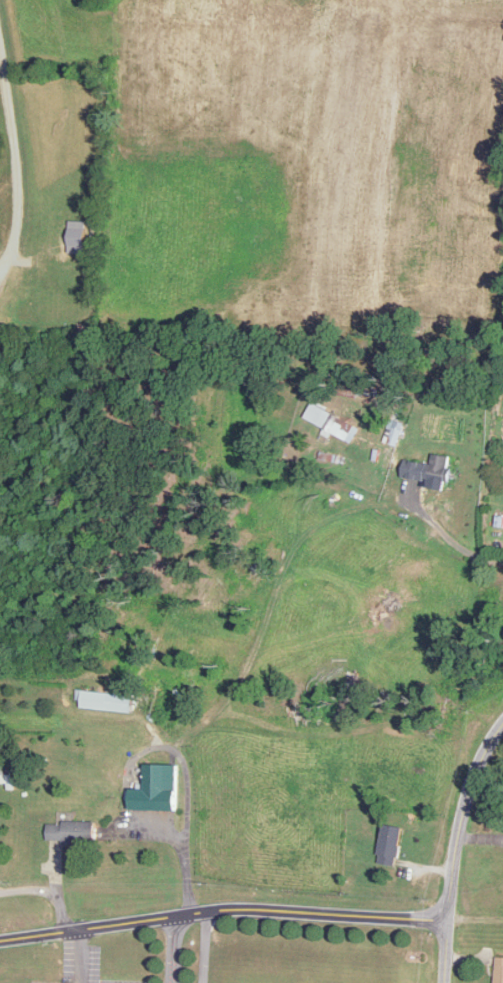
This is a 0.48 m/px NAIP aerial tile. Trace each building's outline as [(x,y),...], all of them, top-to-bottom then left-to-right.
[(307,420),(349,440),(356,424),(314,405),(307,420)] [(430,481),(451,483),(454,456),(433,454),(430,481)] [(410,476),(426,477),(427,464),(411,463),(410,476)] [(156,715),(158,691),(134,688),(133,696),(79,691),(78,708),(156,715)] [(122,810),(178,811),(179,765),(147,764),(147,789),(122,789),(122,810)] [(0,767),(0,784),(20,784),(20,775),(7,775),(7,767),(0,767)] [(98,822),(62,822),(62,842),(98,842),(98,822)] [(377,863),(397,867),(403,827),(384,824),(377,863)]
